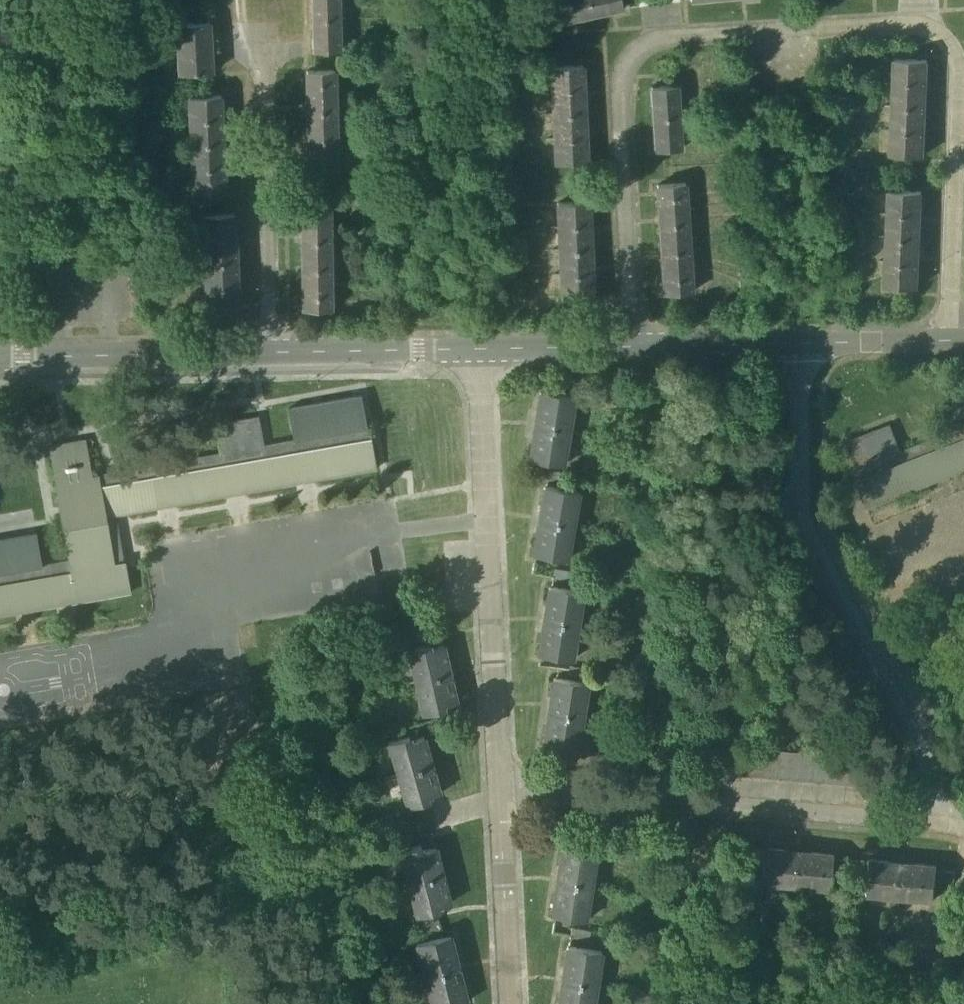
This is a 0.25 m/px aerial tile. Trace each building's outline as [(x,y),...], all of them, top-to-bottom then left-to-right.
[(304,48),(334,48),(334,0),(304,0),(304,48)] [(553,20),(613,7),(612,0),(548,0),(553,20)] [(207,70),(205,18),(169,20),(171,71),(207,70)] [(923,56),(885,55),(883,153),(921,153),(923,56)] [(545,160),(583,159),(580,61),(542,63),(545,160)] [(330,176),(330,66),(296,66),(296,176),(330,176)] [(643,83),(645,148),(680,146),(678,81),(643,83)] [(181,93),(185,188),(219,187),(215,91),(181,93)] [(686,290),(683,182),(649,183),(653,291),(686,290)] [(877,284),(913,285),(915,188),(879,187),(877,284)] [(293,308),(327,307),(324,195),(290,196),(293,308)] [(590,287),(586,198),(550,199),(553,289),(590,287)] [(239,307),(236,210),(197,211),(201,308),(239,307)] [(560,463),(571,395),(532,389),(521,457),(560,463)] [(0,573),(0,614),(127,592),(128,593),(131,592),(125,562),(116,564),(107,515),(374,467),(374,469),(376,468),(369,425),(367,425),(367,427),(264,445),(259,414),(257,415),(257,416),(216,423),(222,453),(92,476),(85,440),(50,446),(59,496),(58,496),(70,561),(0,573)] [(960,424),(961,428),(899,452),(889,426),(848,442),(862,478),(856,481),(866,506),(963,468),(963,422),(960,424)] [(537,483),(526,552),(566,559),(577,490),(537,483)] [(541,584),(531,652),(570,658),(581,590),(541,584)] [(452,706),(438,638),(401,645),(415,713),(452,706)] [(568,748),(576,678),(545,674),(537,744),(568,748)] [(403,731),(380,738),(400,805),(441,793),(423,733),(405,739),(403,731)] [(861,757),(743,747),(741,774),(858,784),(861,757)] [(431,839),(393,848),(409,914),(448,904),(431,839)] [(556,843),(545,913),(584,919),(595,850),(556,843)] [(755,847),(755,885),(828,884),(828,846),(755,847)] [(858,897),(935,897),(935,858),(858,858),(858,897)] [(423,1003),(451,1003),(463,1002),(449,930),(410,938),(423,1003)] [(600,949),(560,943),(551,1003),(592,1003),(600,949)]
